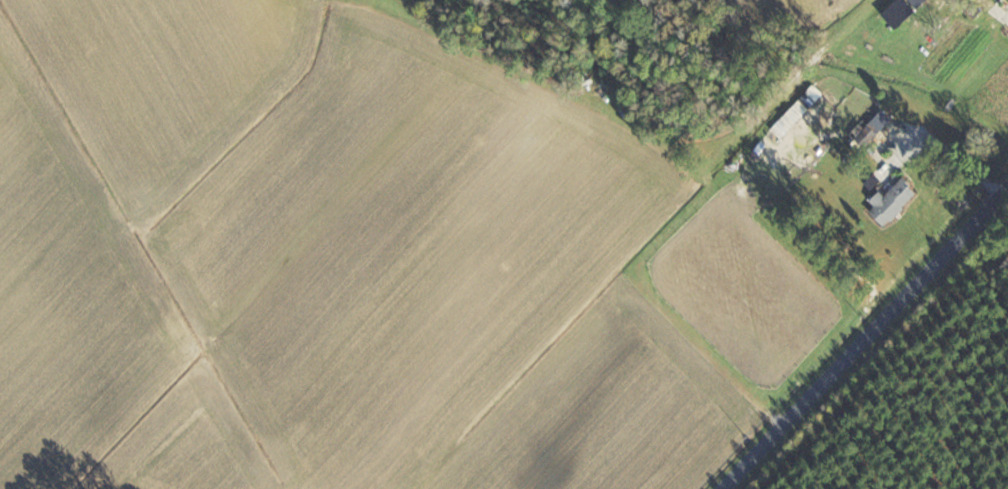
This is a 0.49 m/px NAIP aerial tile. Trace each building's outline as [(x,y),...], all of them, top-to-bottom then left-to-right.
[(866,200),(872,206),(867,211),(881,227),(916,193),(900,177),(881,196),(876,191),(866,200)]
